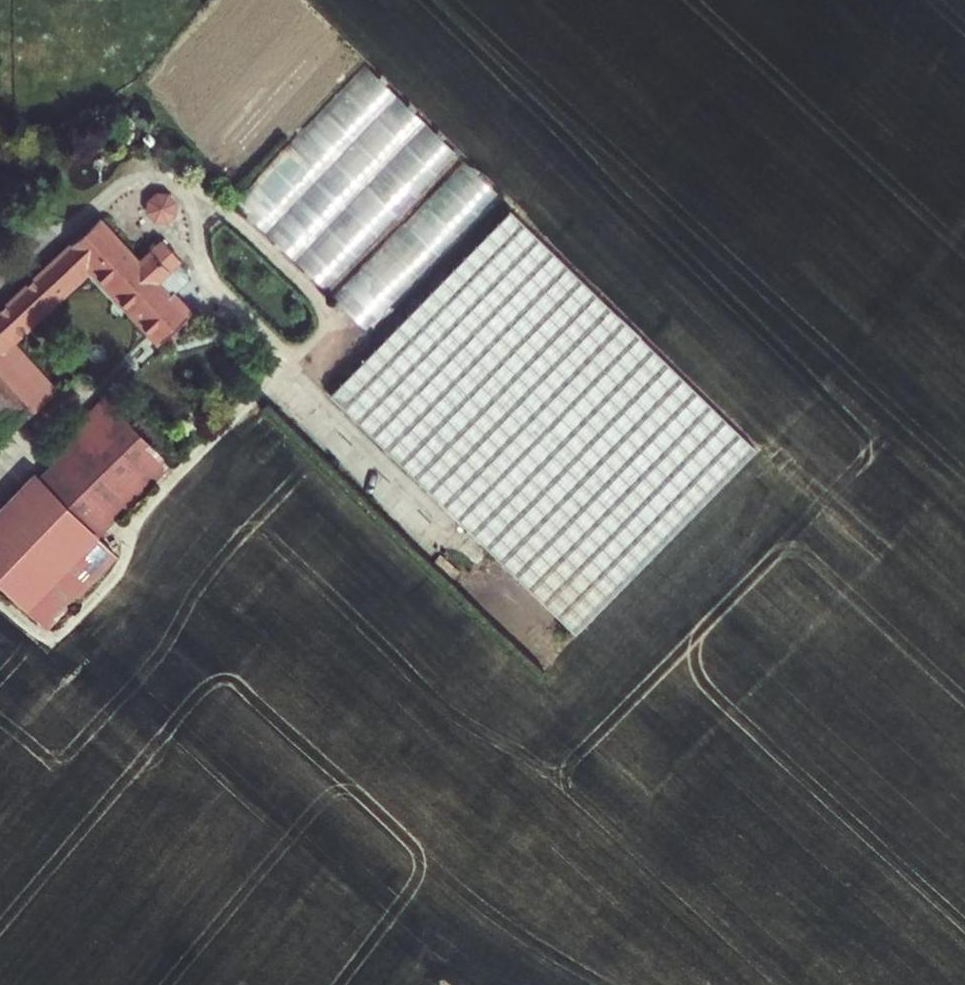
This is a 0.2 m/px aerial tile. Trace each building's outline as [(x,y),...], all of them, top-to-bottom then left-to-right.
[(370,60),(230,200),(361,330),(501,190),(370,60)] [(147,131),(125,152),(132,158),(113,177),(160,227),(179,208),(164,193),(180,177),(149,145),(155,139),(147,131)] [(515,212),(334,395),(580,635),(760,452),(515,212)] [(70,245),(90,266),(161,343),(190,314),(173,298),(192,278),(178,265),(182,261),(162,240),(139,261),(99,218),(70,245)] [(70,245),(55,259),(76,280),(90,266),(70,245)] [(55,259),(0,310),(0,446),(57,394),(11,343),(76,280),(55,259)] [(48,629),(118,557),(99,539),(170,465),(103,398),(81,419),(47,452),(57,461),(41,479),(36,476),(0,511),(0,582),(48,629)] [(69,407),(35,440),(47,452),(81,419),(69,407)]
